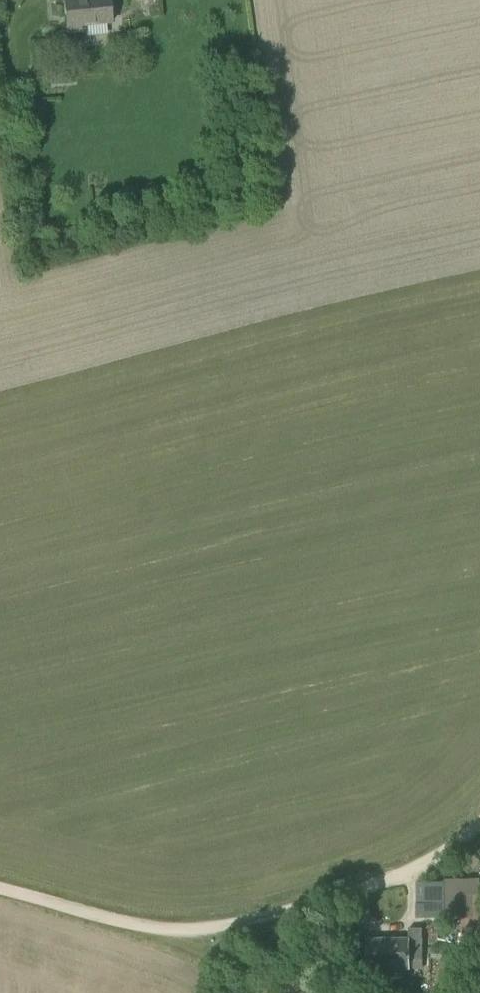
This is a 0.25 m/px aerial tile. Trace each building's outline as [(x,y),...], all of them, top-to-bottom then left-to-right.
[(64,1),(68,34),(82,33),(82,29),(112,26),(109,0),(72,0),(64,1)] [(479,936),(479,904),(479,894),(461,895),(462,936),(479,936)] [(370,971),(410,971),(410,968),(412,968),(412,960),(423,960),(422,927),(408,928),(409,938),(369,939),(370,971)]
